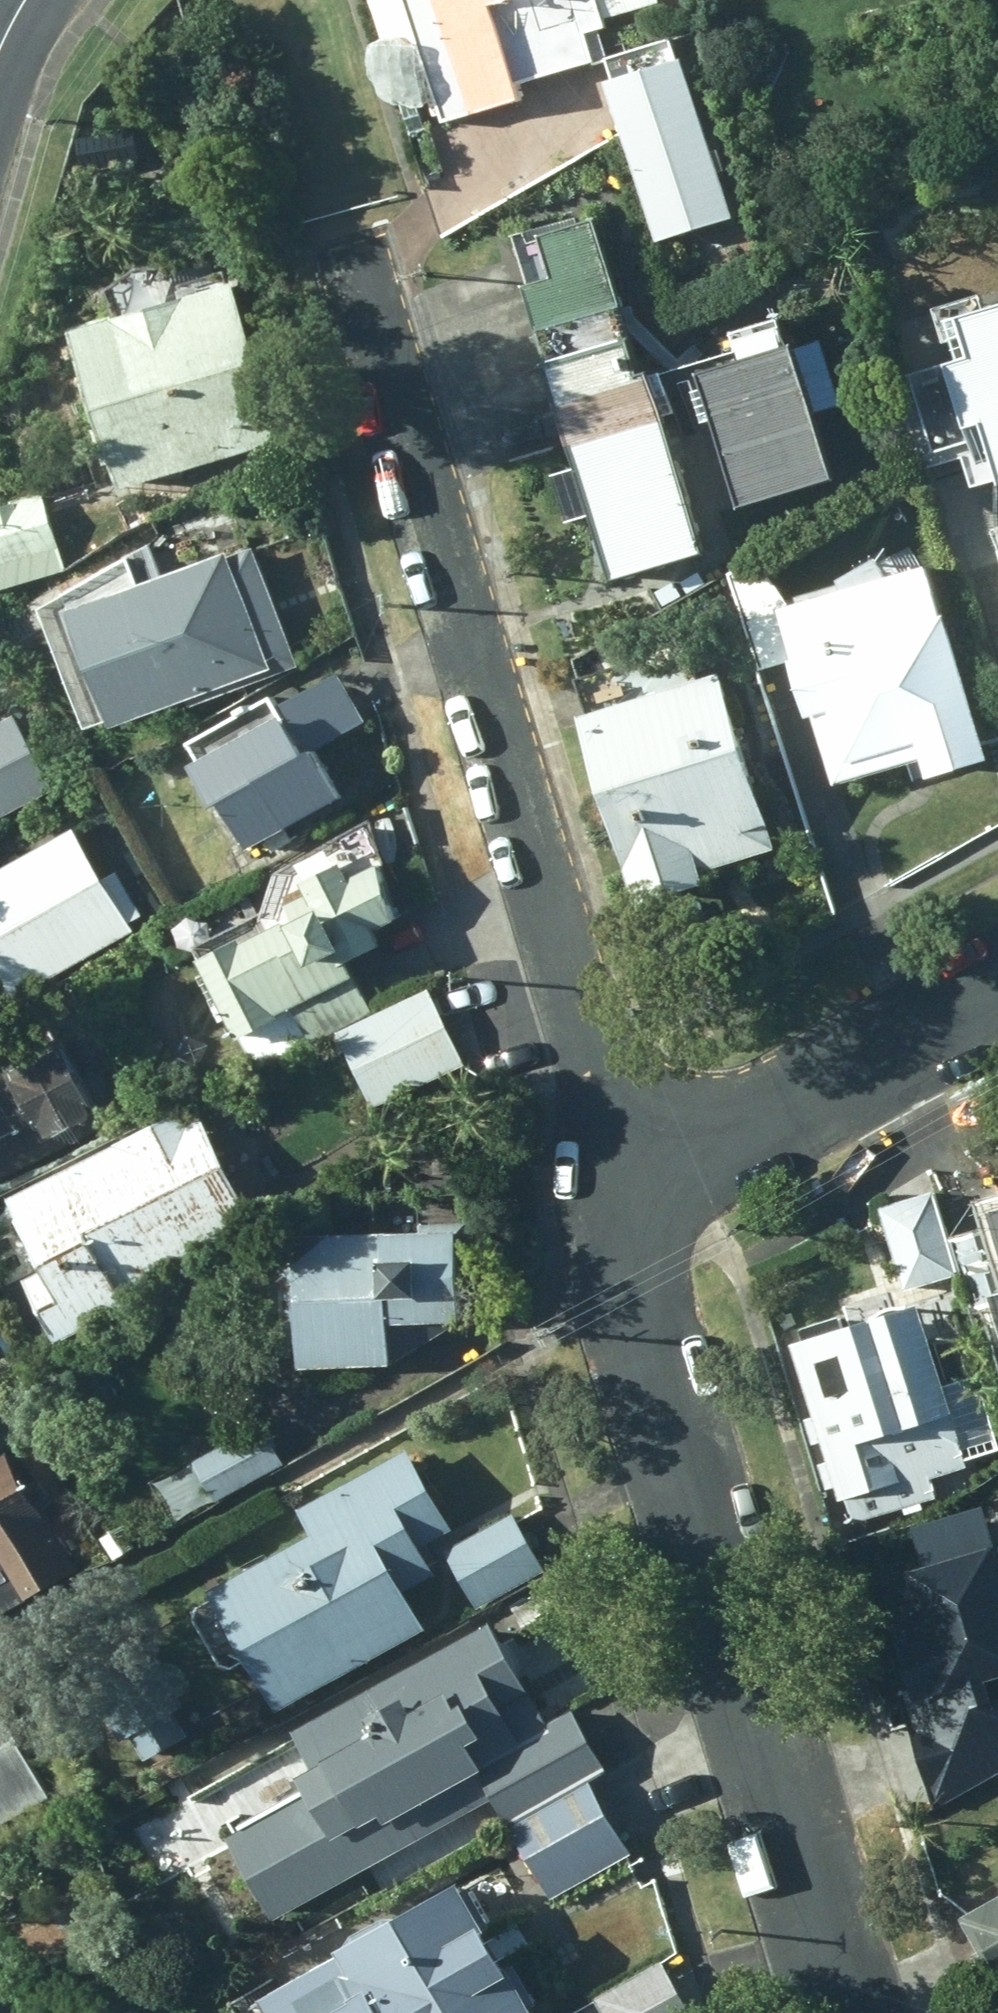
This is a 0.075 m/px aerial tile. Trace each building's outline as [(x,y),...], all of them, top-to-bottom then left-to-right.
[(393,14),(434,129),(514,104),(510,90),(485,15),(520,3),(519,0),(389,0),(393,14)] [(520,3),(485,15),(510,90),(510,89),(586,65),(577,38),(598,33),(589,5),(601,2),(600,0),(519,0),(520,3)] [(604,73),(655,231),(733,205),(683,48),(604,73)] [(518,238),(542,325),(634,298),(607,211),(518,238)] [(56,345),(105,499),(267,447),(218,294),(56,345)] [(658,379),(634,298),(542,325),(566,406),(658,379)] [(990,493),(997,491),(997,308),(944,324),(958,367),(933,375),(952,436),(971,431),(990,493)] [(749,353),(658,379),(667,404),(711,391),(744,513),(845,486),(793,322),(743,339),(749,353)] [(566,406),(592,503),(688,476),(667,404),(658,379),(566,406)] [(712,560),(688,476),(592,503),(616,587),(712,560)] [(37,497),(0,509),(0,594),(60,575),(37,497)] [(96,740),(262,675),(217,558),(51,623),(96,740)] [(915,786),(978,767),(918,573),(767,616),(799,726),(818,721),(836,773),(905,752),(915,786)] [(759,835),(709,682),(564,726),(625,914),(693,892),(683,860),(759,835)] [(236,864),(328,808),(265,701),(174,752),(236,864)] [(0,724),(0,819),(44,796),(5,722),(0,724)] [(250,1075),(365,1018),(340,968),(383,947),(376,934),(395,924),(363,825),(269,879),(254,925),(191,956),(250,1075)] [(141,931),(81,827),(0,873),(0,880),(57,979),(141,931)] [(57,979),(0,880),(0,1012),(57,979)] [(421,994),(328,1039),(364,1116),(459,1069),(421,994)] [(49,1025),(0,1050),(0,1183),(103,1132),(49,1025)] [(194,1105),(84,1165),(150,1283),(259,1222),(194,1105)] [(127,1296),(150,1283),(84,1165),(2,1210),(41,1279),(28,1285),(62,1348),(134,1309),(127,1296)] [(928,1187),(873,1204),(898,1288),(953,1271),(928,1187)] [(977,1203),(982,1221),(947,1231),(970,1304),(984,1300),(997,1346),(997,1196),(977,1203)] [(395,1225),(281,1227),(287,1362),(381,1361),(447,1322),(446,1220),(396,1219),(395,1225)] [(961,1465),(907,1297),(780,1336),(832,1496),(839,1495),(854,1540),(886,1529),(880,1512),(933,1495),(927,1475),(961,1465)] [(8,1371),(0,1357),(0,1376),(8,1371)] [(158,1481),(178,1522),(285,1467),(264,1426),(158,1481)] [(442,1528),(399,1444),(288,1501),(302,1526),(195,1582),(258,1703),(417,1620),(398,1584),(427,1570),(413,1543),(442,1528)] [(0,1447),(0,1609),(71,1571),(0,1447)] [(519,1512),(445,1551),(480,1616),(553,1576),(519,1512)] [(988,1547),(968,1554),(965,1546),(902,1566),(914,1606),(889,1614),(922,1716),(907,1720),(934,1802),(997,1767),(997,1577),(988,1547)] [(519,1690),(481,1617),(280,1721),(303,1766),(290,1772),(298,1787),(215,1830),(261,1918),(489,1799),(499,1819),(598,1767),(567,1706),(510,1736),(492,1705),(519,1690)] [(138,1757),(180,1734),(165,1709),(177,1703),(154,1663),(142,1668),(120,1631),(77,1654),(100,1694),(89,1700),(110,1737),(123,1730),(138,1757)] [(0,1724),(0,1817),(38,1797),(0,1724)] [(447,1878),(250,1987),(264,2012),(523,2012),(447,1878)] [(997,1989),(997,1889),(955,1913),(974,1949),(967,1953),(990,1994),(997,1989)] [(980,2004),(985,2012),(997,2012),(997,1995),(980,2004)]
